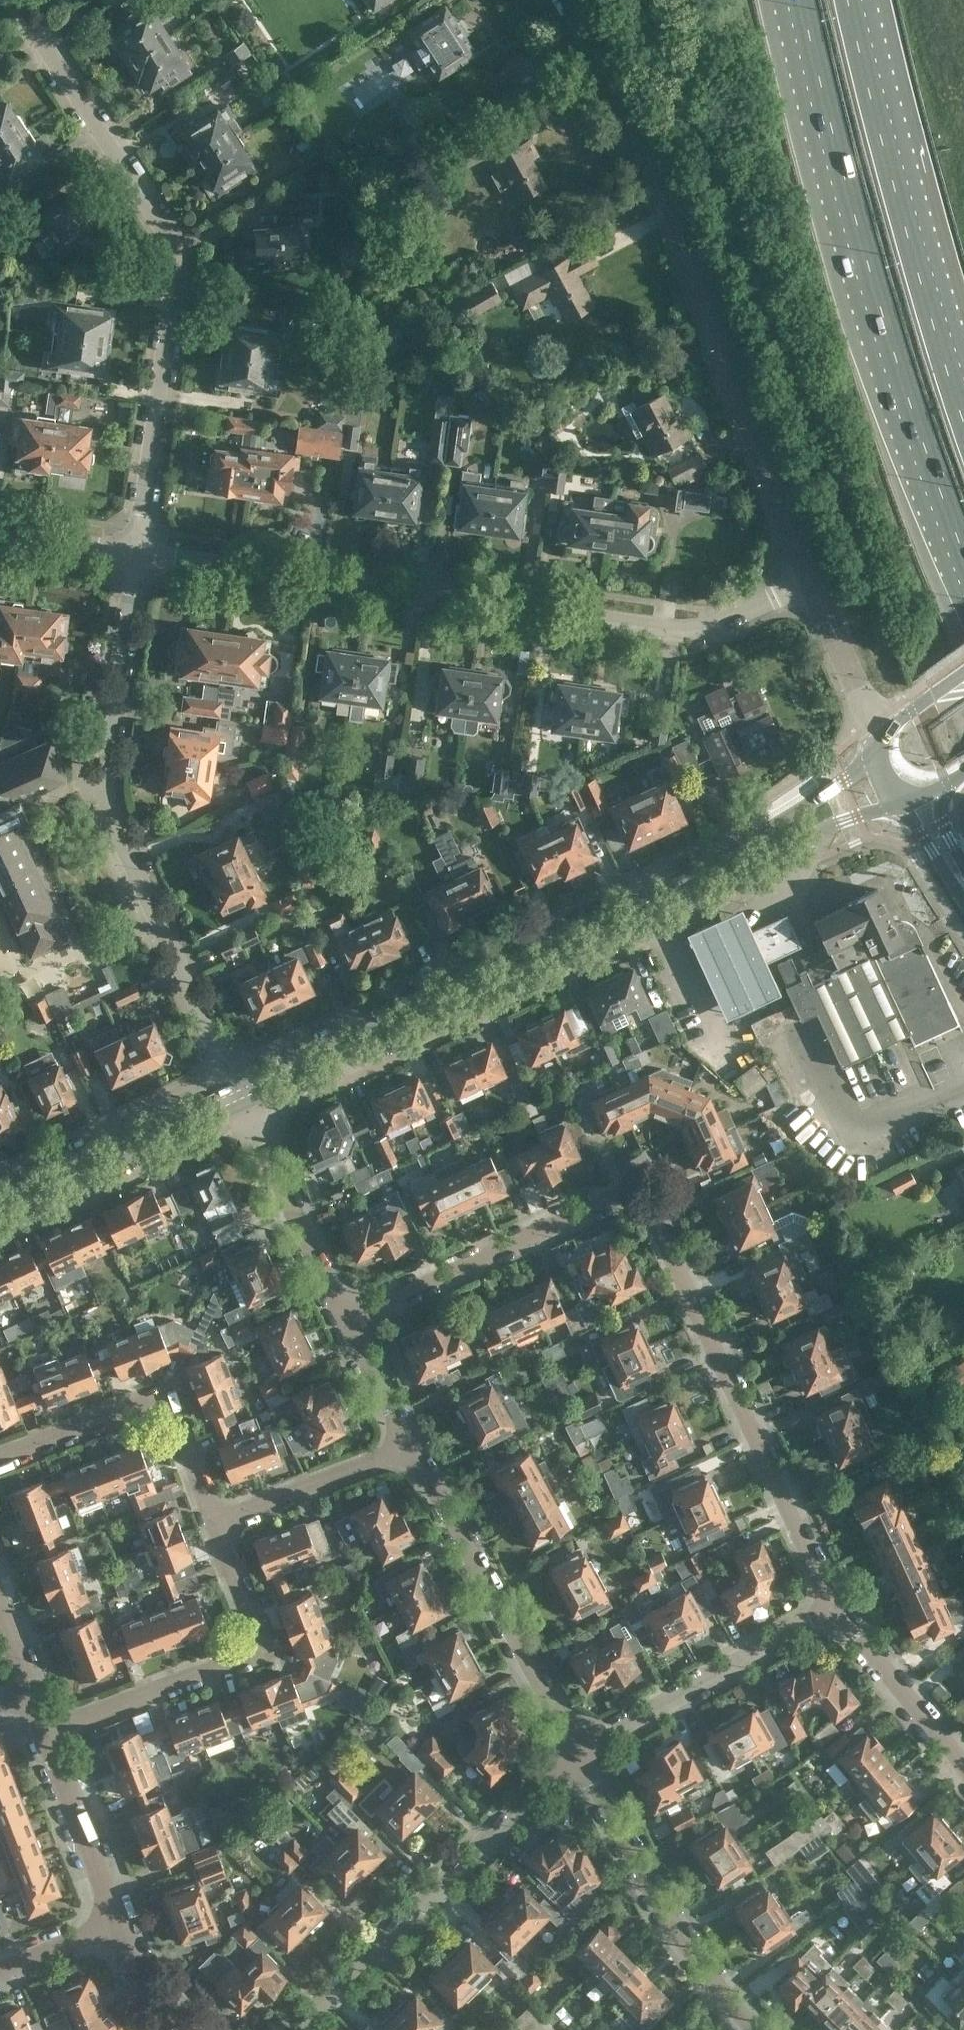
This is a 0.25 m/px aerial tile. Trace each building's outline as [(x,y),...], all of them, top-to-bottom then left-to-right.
[(106,36),(115,50),(119,48),(127,60),(169,33),(159,19),(147,0),(126,0),(122,3),(129,13),(117,20),(121,26),(114,31),(106,36)] [(374,11),(390,0),(367,0),(374,11)] [(409,31),(419,47),(412,51),(422,67),(429,62),(439,78),(476,54),(446,7),(409,31)] [(169,33),(127,60),(138,77),(142,74),(150,86),(157,82),(161,88),(189,70),(177,51),(179,49),(169,33)] [(232,66),(249,55),(251,53),(244,42),(224,54),(232,66)] [(239,70),(235,65),(216,76),(225,92),(245,80),(239,70)] [(24,129),(6,101),(0,105),(0,144),(24,129)] [(193,116),(176,127),(187,144),(183,147),(192,161),(197,158),(236,132),(246,125),(238,112),(232,116),(225,105),(197,123),(193,116)] [(425,128),(423,124),(409,133),(411,136),(407,139),(418,156),(440,142),(429,125),(425,128)] [(497,127),(453,149),(464,169),(487,157),(495,172),(491,173),(499,189),(512,182),(520,197),(543,185),(531,161),(540,157),(530,141),(524,144),(503,155),(497,143),(504,140),(497,127)] [(5,199),(24,187),(16,174),(42,157),(24,129),(0,144),(0,191),(5,199)] [(236,132),(197,158),(209,177),(202,182),(211,195),(254,167),(241,146),(244,144),(236,132)] [(300,152),(313,145),(309,137),(296,144),(300,152)] [(313,145),(300,152),(295,154),(303,171),(323,160),(315,144),(313,145)] [(350,176),(337,189),(352,204),(365,190),(350,176)] [(297,211),(317,210),(317,196),(280,198),(281,213),(284,213),(284,225),(255,227),(255,225),(242,226),(243,244),(256,243),(257,258),(264,258),(264,267),(282,266),(281,255),(302,254),(300,224),(297,225),(297,211)] [(69,199),(68,200),(60,205),(59,203),(48,210),(49,212),(32,223),(52,252),(73,239),(78,246),(93,235),(78,212),(80,211),(80,210),(81,209),(81,207),(81,206),(81,203),(80,202),(79,200),(78,200),(76,199),(74,198),(71,199),(69,199)] [(551,292),(559,305),(566,319),(593,305),(576,274),(596,263),(589,250),(569,260),(567,257),(544,269),(543,268),(538,271),(531,257),(504,272),(523,307),(551,292)] [(502,298),(492,281),(464,297),(474,314),(502,298)] [(10,288),(12,303),(12,304),(38,300),(36,286),(10,288)] [(59,335),(108,342),(113,312),(97,309),(97,307),(54,301),(51,317),(61,319),(59,335)] [(324,307),(298,304),(296,319),(322,323),(324,307)] [(230,322),(226,353),(272,360),(275,342),(284,344),(286,328),(242,322),(242,324),(230,322)] [(108,342),(59,335),(56,352),(47,350),(44,367),(87,373),(88,371),(104,374),(108,342)] [(403,348),(400,340),(393,338),(386,343),(389,352),(397,354),(403,348)] [(277,394),(279,377),(269,375),(272,360),(226,353),(221,385),(277,394)] [(2,356),(1,364),(0,367),(12,369),(13,357),(2,356)] [(12,385),(24,386),(26,371),(12,369),(0,367),(1,364),(0,364),(0,383),(12,385)] [(9,406),(12,385),(0,383),(0,405),(9,406)] [(54,421),(47,470),(86,475),(90,447),(86,446),(89,426),(66,423),(69,405),(79,407),(81,395),(59,391),(59,393),(55,415),(54,421)] [(47,414),(55,415),(59,393),(50,392),(47,414)] [(651,453),(690,433),(682,417),(678,420),(673,410),(671,411),(662,393),(636,406),(633,400),(621,405),(637,436),(643,433),(645,436),(643,437),(651,453)] [(317,427),(343,431),(344,431),(345,423),(347,410),(348,402),(335,400),(333,412),(319,410),(317,427)] [(347,410),(345,423),(360,425),(362,412),(347,410)] [(467,449),(471,414),(453,411),(449,439),(449,440),(445,464),(461,466),(463,448),(467,449)] [(47,470),(54,421),(13,415),(9,442),(19,443),(15,465),(47,470)] [(255,448),(257,449),(261,420),(227,415),(225,429),(252,433),(250,447),(241,446),(240,452),(215,448),(212,468),(219,469),(216,489),(249,494),(255,448)] [(445,464),(449,440),(449,439),(451,420),(434,417),(427,462),(445,464)] [(343,431),(341,446),(358,449),(361,425),(360,425),(345,423),(344,431),(343,431)] [(343,431),(317,427),(298,424),(294,452),(340,458),(341,446),(343,431)] [(298,455),(257,449),(255,448),(249,494),(279,498),(281,485),(288,486),(291,467),(297,468),(298,455)] [(667,468),(671,477),(673,481),(677,479),(679,482),(685,479),(687,483),(705,473),(702,468),(706,466),(698,452),(667,468)] [(552,455),(535,453),(532,472),(549,475),(550,465),(552,455)] [(383,513),(390,464),(375,462),(376,457),(361,455),(357,488),(354,488),(353,495),(355,495),(352,510),(354,513),(355,515),(359,517),(361,517),(364,515),(365,513),(366,511),(383,513)] [(390,464),(383,513),(418,518),(420,504),(417,503),(418,496),(417,496),(418,487),(425,488),(428,466),(406,463),(405,466),(390,464)] [(563,489),(566,468),(550,465),(549,475),(547,486),(563,489)] [(487,528),(494,481),(479,478),(480,473),(466,471),(461,502),(459,502),(458,509),(457,509),(454,524),(487,528)] [(494,481),(487,528),(521,533),(523,519),(521,518),(522,511),(520,510),(525,479),(511,477),(510,483),(494,481)] [(683,510),(686,488),(671,485),(667,507),(683,510)] [(686,488),(683,510),(696,512),(700,490),(686,488)] [(606,545),(613,497),(595,494),(593,510),(574,507),(572,521),(569,520),(565,522),(562,527),(562,531),(564,535),(567,537),(570,537),(569,540),(606,545)] [(613,497),(606,545),(644,551),(644,548),(646,549),(649,548),(651,546),(653,543),(654,541),(654,538),(652,534),(649,532),(647,532),(649,518),(647,518),(649,501),(630,498),(630,499),(613,497)] [(26,609),(0,605),(0,657),(2,657),(1,661),(17,664),(26,609)] [(14,686),(35,689),(40,690),(42,676),(38,676),(40,661),(59,664),(66,615),(26,609),(17,664),(14,686)] [(216,701),(225,634),(188,628),(186,641),(178,640),(176,640),(173,642),(171,643),(170,644),(170,646),(169,648),(169,649),(170,652),(170,653),(171,655),(173,656),(175,657),(184,659),(181,674),(206,678),(202,699),(184,696),(182,712),(220,717),(222,702),(216,701)] [(270,671),(272,670),(274,669),(275,667),(276,665),(276,663),(276,662),(276,660),(275,658),(275,657),(273,656),(271,654),(269,654),(262,653),(264,640),(225,634),(216,701),(222,702),(220,717),(230,719),(232,705),(236,706),(239,686),(232,685),(233,681),(257,685),(260,670),(267,671),(269,671),(270,671)] [(358,655),(328,650),(327,653),(317,652),(315,669),(325,670),(322,695),(338,697),(336,712),(350,715),(352,699),(351,699),(358,655)] [(394,680),(397,663),(387,662),(387,659),(358,655),(351,699),(350,715),(349,720),(363,722),(366,701),(381,703),(385,679),(394,680)] [(472,671),(443,667),(443,669),(438,669),(431,673),(430,680),(434,686),(440,687),(437,709),(451,711),(449,726),(454,731),(464,733),(467,713),(465,713),(472,671)] [(502,695),(509,690),(510,685),(505,679),(500,678),(500,675),(472,671),(465,713),(467,713),(464,733),(474,734),(478,732),(480,715),(494,717),(497,695),(502,695)] [(583,731),(589,688),(559,684),(559,686),(549,685),(547,702),(556,703),(553,727),(583,731)] [(737,721),(719,728),(702,736),(722,778),(744,768),(737,753),(747,749),(748,751),(780,736),(770,713),(763,716),(760,711),(766,708),(755,686),(736,694),(737,698),(730,701),(723,687),(705,695),(716,719),(732,711),(737,721)] [(618,692),(589,688),(583,731),(612,736),(615,712),(626,713),(629,696),(618,694),(618,692)] [(290,728),(290,724),(293,702),(276,700),(272,725),(290,728)] [(11,704),(0,732),(0,739),(27,727),(28,721),(15,719),(17,705),(11,704)] [(654,718),(650,740),(665,743),(668,720),(654,718)] [(232,754),(237,723),(217,720),(216,728),(203,726),(202,732),(194,731),(194,734),(172,731),(167,759),(213,767),(215,751),(232,754)] [(290,728),(272,725),(263,723),(261,740),(287,744),(290,728)] [(287,744),(285,755),(287,755),(283,776),(284,776),(295,778),(298,779),(305,727),(290,724),(290,728),(287,744)] [(672,746),(685,775),(701,768),(688,739),(672,746)] [(31,955),(53,946),(55,952),(58,951),(57,948),(69,942),(15,821),(28,815),(21,799),(64,780),(55,759),(61,756),(60,752),(57,754),(52,742),(0,766),(0,886),(31,955)] [(375,772),(389,775),(392,775),(393,774),(396,754),(379,751),(375,772)] [(673,754),(662,760),(671,780),(683,775),(673,754)] [(408,755),(406,773),(405,777),(422,780),(423,780),(426,758),(408,755)] [(213,767),(167,759),(165,775),(169,775),(167,790),(184,793),(189,807),(208,797),(213,767)] [(513,797),(515,779),(513,779),(513,776),(510,775),(511,770),(494,767),(490,789),(502,791),(501,796),(513,797)] [(253,796),(277,785),(270,770),(246,781),(253,796)] [(572,770),(549,781),(561,806),(570,802),(574,810),(588,804),(582,791),(572,770)] [(392,775),(389,775),(375,772),(373,790),(397,793),(400,775),(393,774),(392,775)] [(515,779),(513,797),(514,791),(521,792),(521,793),(538,796),(540,774),(524,772),(523,773),(517,772),(516,779),(515,779)] [(405,777),(406,773),(400,773),(400,775),(397,793),(397,795),(404,796),(404,798),(419,798),(422,780),(405,777)] [(295,778),(284,776),(282,789),(293,791),(295,778)] [(639,793),(657,831),(684,819),(664,776),(651,782),(653,786),(639,793)] [(608,809),(597,784),(582,791),(588,804),(590,804),(595,815),(608,809)] [(284,800),(277,785),(253,796),(260,811),(284,800)] [(657,831),(639,793),(625,799),(623,795),(611,801),(631,843),(657,831)] [(485,830),(500,823),(491,802),(475,809),(485,830)] [(361,831),(375,825),(369,813),(356,819),(361,831)] [(549,834),(565,871),(567,873),(582,866),(581,864),(593,859),(574,818),(562,823),(563,828),(549,834)] [(375,825),(361,831),(360,832),(370,854),(385,846),(375,825)] [(565,871),(549,834),(545,825),(533,831),(519,837),(523,846),(520,848),(525,860),(529,858),(540,883),(565,871)] [(450,828),(433,836),(442,855),(469,915),(496,903),(485,878),(490,876),(484,864),(478,867),(472,854),(457,861),(453,854),(460,851),(450,828)] [(251,864),(243,847),(250,844),(258,841),(253,830),(195,855),(208,884),(211,883),(251,864)] [(432,860),(443,883),(429,889),(447,928),(463,921),(462,919),(469,915),(442,855),(432,860)] [(294,864),(298,889),(315,885),(311,861),(294,864)] [(264,893),(258,880),(251,864),(211,883),(223,909),(247,899),(251,908),(265,901),(262,894),(264,893)] [(399,876),(413,908),(426,902),(412,871),(399,876)] [(800,978),(787,984),(785,985),(801,1019),(817,1012),(842,1065),(909,1033),(914,1044),(959,1023),(916,934),(914,928),(911,925),(907,923),(903,921),(899,921),(893,923),(877,888),(847,903),(847,905),(815,920),(832,957),(825,960),(819,949),(800,958),(806,969),(798,973),(800,978)] [(271,901),(276,914),(278,917),(302,905),(295,890),(271,901)] [(739,904),(684,928),(724,1013),(780,989),(739,904)] [(412,945),(394,906),(380,913),(378,910),(364,917),(367,922),(383,958),(412,945)] [(797,942),(782,911),(761,921),(761,920),(758,921),(759,922),(750,926),(748,932),(760,959),(774,953),(774,954),(777,953),(776,952),(797,942)] [(350,930),(349,927),(343,913),(326,920),(338,946),(342,944),(354,971),(383,958),(367,922),(350,930)] [(223,956),(228,954),(260,939),(254,925),(217,942),(223,956)] [(317,938),(305,944),(315,966),(328,961),(317,938)] [(288,960),(273,967),(289,1002),(314,990),(301,962),(308,958),(303,945),(285,954),(288,960)] [(798,973),(791,958),(778,964),(787,984),(800,978),(798,973)] [(58,1018),(102,997),(119,989),(122,987),(111,963),(104,966),(113,985),(74,1004),(65,985),(46,993),(58,1018)] [(289,1002),(273,967),(258,974),(254,963),(234,972),(254,1015),(257,1014),(258,1016),(289,1002)] [(640,1017),(653,1012),(633,968),(610,979),(624,1010),(635,1006),(640,1017)] [(624,1010),(610,979),(586,990),(606,1033),(629,1022),(624,1011),(624,1010)] [(119,989),(102,997),(105,1002),(115,998),(118,1006),(140,995),(134,983),(119,990),(119,989)] [(40,1022),(53,1015),(45,998),(32,1004),(40,1022)] [(576,1003),(540,1020),(555,1052),(568,1046),(573,1055),(595,1045),(576,1003)] [(752,1024),(758,1036),(782,1024),(776,1011),(752,1024)] [(661,1042),(678,1033),(669,1015),(652,1023),(661,1042)] [(532,1063),(555,1052),(540,1020),(517,1031),(520,1039),(507,1045),(517,1066),(531,1060),(532,1063)] [(162,1029),(158,1031),(153,1022),(121,1037),(137,1072),(162,1061),(170,1062),(173,1054),(165,1048),(163,1043),(167,1040),(162,1029)] [(634,1035),(626,1039),(633,1054),(636,1053),(642,1050),(634,1035)] [(137,1072),(121,1037),(107,1043),(104,1037),(94,1041),(114,1083),(137,1072)] [(619,1060),(610,1041),(596,1047),(605,1067),(619,1060)] [(491,1043),(468,1053),(483,1085),(506,1075),(491,1043)] [(8,1065),(0,1047),(0,1068),(8,1065)] [(83,1047),(71,1052),(81,1075),(93,1069),(83,1047)] [(53,1051),(25,1064),(48,1113),(75,1101),(53,1051)] [(483,1085),(468,1053),(445,1064),(459,1096),(483,1085)] [(629,1121),(649,1112),(646,1110),(646,1107),(649,1102),(638,1078),(640,1077),(636,1068),(642,1065),(636,1053),(633,1054),(622,1059),(628,1071),(625,1072),(629,1082),(615,1088),(629,1121)] [(751,1093),(768,1080),(756,1064),(735,1079),(747,1096),(751,1093)] [(662,1068),(640,1077),(638,1078),(649,1102),(646,1107),(646,1110),(649,1112),(676,1122),(689,1088),(692,1080),(662,1068)] [(418,1076),(395,1087),(409,1119),(433,1108),(418,1076)] [(768,1080),(751,1093),(767,1113),(788,1096),(773,1076),(768,1080)] [(521,1107),(527,1104),(533,1101),(529,1091),(523,1078),(510,1084),(521,1107)] [(730,1089),(720,1079),(714,1082),(719,1094),(730,1089)] [(0,1083),(0,1082),(0,1137),(10,1132),(9,1130),(20,1125),(0,1083)] [(539,1086),(529,1091),(533,1101),(534,1101),(534,1100),(544,1096),(539,1086)] [(409,1119),(395,1087),(371,1098),(386,1129),(409,1119)] [(615,1088),(592,1099),(588,1090),(587,1090),(587,1089),(575,1094),(576,1096),(575,1097),(583,1115),(596,1110),(607,1133),(630,1123),(629,1121),(615,1088)] [(689,1146),(724,1129),(709,1096),(689,1088),(676,1122),(681,1124),(690,1144),(688,1145),(689,1146)] [(541,1115),(534,1101),(533,1101),(527,1104),(532,1115),(533,1118),(544,1142),(558,1173),(567,1169),(563,1162),(579,1155),(575,1148),(589,1142),(576,1114),(549,1126),(543,1114),(541,1115)] [(365,1120),(350,1127),(339,1102),(320,1110),(313,1130),(351,1144),(353,1137),(369,1129),(365,1120)] [(526,1118),(532,1115),(527,1104),(521,1107),(526,1118)] [(806,1147),(820,1133),(791,1107),(786,1112),(778,1105),(769,1116),(806,1147)] [(463,1111),(451,1116),(459,1134),(462,1133),(471,1129),(463,1111)] [(451,1116),(440,1121),(448,1140),(453,1137),(459,1134),(451,1116)] [(724,1129),(689,1146),(699,1169),(725,1158),(730,1169),(748,1161),(742,1149),(735,1152),(724,1129)] [(347,1154),(348,1152),(351,1144),(313,1130),(305,1151),(314,1169),(347,1154)] [(459,1134),(453,1137),(457,1146),(466,1142),(462,1133),(459,1134)] [(380,1154),(387,1168),(388,1168),(388,1167),(399,1162),(386,1135),(374,1141),(380,1154)] [(560,1177),(558,1173),(544,1142),(517,1154),(524,1169),(527,1168),(536,1188),(560,1177)] [(430,1163),(425,1150),(416,1154),(422,1167),(430,1163)] [(368,1160),(375,1174),(387,1168),(380,1154),(368,1160)] [(505,1167),(497,1171),(491,1156),(468,1166),(465,1168),(481,1203),(507,1191),(504,1185),(512,1182),(505,1167)] [(455,1215),(481,1203),(465,1168),(468,1166),(463,1157),(434,1170),(435,1172),(455,1215)] [(773,1158),(757,1165),(752,1168),(760,1186),(782,1176),(778,1169),(773,1158)] [(235,1210),(229,1197),(213,1164),(197,1172),(197,1173),(188,1178),(209,1221),(207,1222),(218,1245),(241,1235),(231,1212),(235,1210)] [(351,1172),(356,1182),(372,1175),(367,1164),(351,1172)] [(955,1169),(963,1187),(963,1164),(955,1169)] [(888,1178),(888,1180),(895,1193),(896,1194),(917,1183),(909,1167),(888,1178)] [(384,1184),(393,1180),(388,1168),(387,1168),(375,1174),(374,1174),(372,1175),(356,1182),(354,1183),(360,1195),(384,1184)] [(431,1226),(455,1215),(435,1172),(411,1183),(415,1191),(431,1226)] [(895,1193),(888,1180),(878,1186),(885,1198),(895,1193)] [(726,1221),(762,1205),(751,1181),(719,1196),(722,1204),(719,1205),(726,1221)] [(193,1207),(184,1187),(170,1193),(179,1213),(193,1207)] [(151,1189),(127,1201),(142,1233),(166,1222),(161,1212),(170,1207),(165,1196),(156,1200),(151,1189)] [(402,1198),(406,1206),(411,1218),(419,1214),(410,1194),(402,1198)] [(406,1206),(402,1198),(400,1195),(388,1200),(393,1212),(372,1221),(387,1255),(410,1245),(403,1228),(405,1227),(397,1210),(406,1206)] [(107,1222),(101,1225),(111,1246),(117,1243),(118,1244),(142,1233),(127,1201),(103,1212),(107,1222)] [(769,1220),(762,1205),(726,1221),(733,1238),(737,1236),(741,1245),(771,1231),(776,1242),(784,1238),(784,1240),(806,1230),(805,1229),(812,1225),(807,1214),(797,1210),(796,1210),(793,1209),(769,1220)] [(323,1214),(327,1221),(336,1216),(333,1209),(323,1214)] [(387,1255),(372,1221),(368,1213),(344,1224),(358,1256),(372,1250),(375,1256),(384,1252),(386,1256),(387,1255)] [(90,1218),(65,1229),(80,1262),(105,1251),(104,1249),(111,1246),(101,1225),(94,1228),(90,1218)] [(41,1240),(46,1251),(39,1254),(49,1276),(80,1262),(65,1229),(41,1240)] [(797,1248),(811,1242),(806,1230),(784,1240),(790,1251),(752,1269),(755,1277),(752,1278),(759,1294),(795,1278),(788,1262),(801,1256),(797,1248)] [(214,1247),(211,1239),(199,1245),(203,1253),(214,1247)] [(262,1250),(257,1241),(239,1250),(236,1243),(222,1249),(225,1256),(237,1280),(238,1279),(272,1262),(267,1252),(262,1250)] [(590,1251),(575,1257),(582,1274),(580,1275),(591,1298),(593,1297),(598,1299),(617,1249),(608,1245),(591,1253),(590,1251)] [(39,1254),(33,1257),(28,1246),(3,1257),(18,1290),(49,1276),(39,1254)] [(203,1268),(221,1261),(215,1248),(198,1256),(203,1268)] [(617,1249),(598,1299),(604,1301),(605,1303),(628,1293),(627,1291),(642,1284),(635,1269),(633,1270),(625,1252),(617,1249)] [(18,1290),(3,1257),(0,1259),(0,1309),(8,1306),(6,1302),(4,1297),(18,1290)] [(249,1302),(225,1314),(230,1324),(249,1315),(256,1311),(255,1308),(269,1301),(266,1294),(282,1286),(272,1262),(238,1279),(249,1302)] [(569,1297),(560,1275),(549,1280),(549,1279),(526,1289),(542,1325),(564,1316),(572,1334),(578,1332),(587,1328),(580,1312),(577,1305),(564,1311),(559,1302),(569,1297)] [(802,1292),(795,1278),(759,1294),(766,1310),(770,1308),(774,1317),(804,1303),(810,1315),(833,1303),(827,1291),(818,1296),(814,1286),(802,1292)] [(859,1278),(847,1283),(851,1293),(864,1288),(859,1278)] [(542,1325),(526,1289),(496,1303),(512,1339),(542,1325)] [(828,1322),(853,1311),(847,1298),(822,1310),(828,1322)] [(512,1339),(496,1303),(473,1313),(490,1349),(512,1339)] [(303,1332),(292,1308),(256,1326),(257,1327),(255,1328),(249,1315),(229,1325),(235,1338),(236,1340),(238,1346),(254,1338),(254,1339),(261,1336),(268,1349),(303,1332)] [(587,1328),(593,1313),(585,1310),(580,1312),(587,1328)] [(593,1313),(587,1328),(602,1321),(599,1315),(593,1313)] [(621,1328),(615,1315),(602,1321),(608,1334),(595,1340),(598,1348),(601,1347),(608,1363),(650,1344),(643,1329),(638,1330),(635,1322),(621,1328)] [(426,1331),(440,1361),(466,1348),(459,1331),(456,1332),(448,1316),(424,1327),(426,1331)] [(183,1353),(194,1329),(173,1319),(132,1334),(145,1368),(170,1358),(169,1355),(179,1351),(183,1353)] [(793,1367),(828,1351),(822,1337),(829,1334),(824,1324),(785,1342),(789,1350),(786,1352),(793,1367)] [(236,1340),(229,1325),(220,1329),(227,1344),(236,1340)] [(195,1328),(194,1329),(183,1353),(187,1355),(191,1365),(187,1367),(197,1392),(231,1379),(222,1354),(203,1361),(198,1347),(198,1346),(204,1333),(195,1328)] [(426,1331),(418,1335),(416,1331),(401,1338),(413,1363),(407,1366),(415,1382),(420,1379),(421,1381),(433,1376),(439,1389),(450,1383),(446,1375),(444,1371),(440,1361),(426,1331)] [(303,1332),(268,1349),(279,1373),(315,1355),(303,1332)] [(578,1332),(572,1334),(542,1349),(549,1364),(585,1348),(578,1332)] [(145,1368),(132,1334),(107,1344),(96,1347),(100,1358),(104,1370),(116,1366),(120,1377),(145,1368)] [(657,1361),(650,1344),(608,1363),(616,1380),(621,1378),(624,1384),(656,1370),(653,1363),(657,1361)] [(869,1375),(880,1370),(893,1364),(886,1350),(863,1361),(869,1375)] [(835,1365),(828,1351),(793,1367),(800,1383),(804,1381),(807,1389),(849,1370),(844,1360),(835,1365)] [(85,1352),(60,1362),(72,1396),(98,1386),(93,1374),(104,1370),(100,1358),(89,1363),(85,1352)] [(72,1396),(60,1362),(57,1356),(32,1366),(41,1390),(27,1395),(31,1407),(46,1402),(47,1405),(72,1396)] [(946,1371),(957,1390),(963,1385),(963,1360),(946,1371)] [(893,1364),(880,1370),(880,1371),(886,1383),(899,1377),(893,1364)] [(542,1379),(553,1373),(549,1365),(538,1371),(542,1379)] [(9,1391),(20,1386),(23,1385),(20,1376),(5,1382),(0,1368),(0,1394),(9,1391)] [(258,1384),(274,1376),(271,1368),(254,1377),(258,1384)] [(450,1383),(463,1375),(458,1368),(446,1375),(450,1383)] [(463,1375),(450,1383),(455,1393),(477,1382),(471,1371),(463,1375)] [(560,1385),(567,1382),(562,1371),(555,1375),(560,1385)] [(560,1385),(555,1375),(553,1373),(542,1379),(556,1405),(567,1400),(565,1396),(560,1385)] [(277,1374),(274,1376),(258,1384),(264,1397),(284,1387),(277,1374)] [(308,1420),(338,1404),(341,1402),(329,1378),(312,1387),(311,1384),(294,1393),(307,1418),(308,1420)] [(231,1379),(197,1392),(206,1417),(210,1415),(221,1445),(218,1447),(231,1481),(256,1471),(243,1437),(235,1440),(223,1410),(241,1404),(231,1379)] [(466,1421),(511,1396),(506,1387),(501,1391),(498,1385),(495,1387),(492,1380),(490,1381),(458,1397),(461,1403),(457,1405),(466,1421)] [(567,1382),(560,1385),(565,1396),(573,1392),(567,1382)] [(285,1388),(265,1398),(270,1408),(290,1398),(285,1388)] [(604,1388),(575,1401),(582,1417),(611,1403),(604,1388)] [(9,1392),(9,1391),(0,1394),(0,1422),(18,1416),(24,1432),(39,1426),(31,1407),(27,1395),(12,1400),(9,1392)] [(466,1421),(474,1436),(478,1434),(482,1442),(499,1432),(505,1442),(530,1429),(513,1396),(511,1397),(511,1396),(466,1421)] [(677,1404),(673,1406),(669,1398),(650,1406),(646,1396),(623,1407),(638,1441),(684,1420),(677,1404)] [(825,1439),(861,1423),(850,1398),(817,1413),(822,1422),(818,1424),(825,1439)] [(308,1420),(307,1418),(299,1423),(283,1432),(288,1441),(304,1433),(311,1446),(343,1429),(335,1415),(342,1411),(338,1404),(308,1420)] [(604,1413),(580,1424),(586,1437),(610,1426),(604,1413)] [(684,1420),(638,1441),(644,1455),(641,1456),(650,1476),(677,1464),(673,1454),(691,1446),(687,1437),(691,1436),(684,1420)] [(578,1421),(567,1426),(580,1454),(591,1448),(586,1437),(580,1424),(578,1421)] [(926,1422),(908,1430),(914,1444),(932,1436),(926,1422)] [(861,1423),(825,1439),(833,1455),(836,1454),(840,1462),(872,1447),(861,1423)] [(268,1428),(245,1436),(243,1437),(256,1471),(281,1462),(277,1450),(288,1446),(282,1437),(273,1440),(268,1428)] [(138,1444),(112,1453),(125,1487),(127,1487),(136,1512),(147,1508),(138,1482),(150,1478),(138,1444)] [(539,1462),(533,1450),(528,1452),(493,1471),(501,1486),(505,1484),(509,1492),(545,1473),(551,1470),(545,1459),(539,1462)] [(900,1504),(894,1492),(903,1488),(898,1478),(917,1469),(908,1450),(872,1466),(879,1483),(866,1488),(868,1492),(852,1499),(863,1524),(903,1505),(902,1503),(900,1504)] [(125,1487),(112,1453),(88,1462),(101,1496),(125,1487)] [(583,1459),(594,1483),(606,1478),(594,1453),(583,1459)] [(53,1481),(57,1492),(69,1488),(75,1506),(101,1496),(88,1462),(63,1472),(64,1476),(53,1481)] [(621,1477),(616,1466),(604,1471),(616,1498),(635,1489),(628,1474),(621,1477)] [(524,1521),(566,1499),(561,1489),(556,1491),(545,1473),(509,1492),(524,1521)] [(678,1514),(682,1512),(719,1495),(712,1480),(708,1482),(704,1474),(671,1489),(676,1499),(672,1500),(678,1514)] [(598,1492),(610,1487),(606,1478),(594,1483),(598,1492)] [(18,1518),(51,1506),(47,1496),(57,1492),(53,1481),(43,1485),(41,1480),(9,1493),(18,1518)] [(949,1511),(961,1506),(951,1482),(939,1488),(949,1511)] [(642,1503),(653,1498),(648,1486),(625,1496),(630,1508),(642,1503)] [(706,1530),(726,1521),(722,1513),(726,1511),(719,1495),(682,1512),(678,1514),(685,1529),(689,1528),(682,1532),(690,1549),(711,1540),(706,1530)] [(653,1498),(642,1503),(646,1513),(658,1508),(654,1497),(653,1498)] [(371,1533),(399,1517),(395,1509),(388,1512),(380,1498),(349,1515),(356,1528),(351,1531),(348,1526),(340,1530),(353,1555),(361,1550),(356,1541),(371,1533)] [(533,1545),(568,1526),(567,1525),(573,1523),(567,1511),(571,1509),(566,1499),(524,1521),(528,1527),(524,1529),(533,1545)] [(877,1545),(914,1528),(903,1505),(863,1524),(867,1523),(877,1545)] [(51,1506),(18,1518),(28,1544),(41,1539),(44,1547),(56,1543),(53,1534),(61,1531),(51,1506)] [(151,1517),(149,1513),(147,1508),(136,1512),(139,1521),(137,1522),(147,1547),(181,1534),(172,1509),(151,1517)] [(631,1527),(623,1511),(602,1522),(611,1538),(631,1527)] [(403,1515),(399,1517),(371,1533),(384,1557),(400,1549),(398,1546),(415,1537),(403,1515)] [(304,1522),(279,1531),(292,1566),(297,1581),(299,1580),(299,1581),(310,1577),(304,1561),(319,1556),(318,1554),(329,1549),(318,1519),(305,1524),(304,1522)] [(963,1542),(963,1522),(956,1526),(963,1542)] [(887,1568),(924,1552),(914,1528),(877,1545),(887,1568)] [(271,1573),(277,1588),(287,1585),(281,1569),(292,1566),(279,1531),(254,1541),(267,1575),(271,1573)] [(181,1534),(147,1547),(157,1572),(159,1572),(162,1581),(173,1577),(169,1567),(191,1559),(181,1534)] [(739,1575),(771,1585),(775,1573),(766,1556),(768,1555),(760,1538),(733,1551),(741,1568),(739,1575)] [(65,1539),(44,1547),(48,1557),(35,1562),(44,1586),(79,1573),(70,1549),(69,1549),(65,1539)] [(586,1560),(581,1551),(579,1547),(566,1553),(568,1558),(550,1567),(554,1575),(550,1577),(559,1593),(594,1574),(598,1572),(591,1558),(586,1560)] [(661,1551),(647,1557),(651,1568),(653,1572),(660,1568),(668,1565),(661,1551)] [(699,1565),(702,1563),(705,1561),(700,1552),(696,1554),(696,1553),(686,1558),(690,1566),(698,1562),(699,1565)] [(928,1558),(924,1552),(887,1568),(898,1592),(935,1575),(943,1572),(935,1555),(928,1558)] [(113,1560),(126,1595),(142,1589),(133,1567),(129,1569),(124,1556),(113,1560)] [(409,1560),(377,1578),(385,1593),(393,1589),(400,1603),(435,1584),(423,1561),(413,1567),(409,1560)] [(705,1568),(702,1563),(699,1565),(698,1562),(690,1566),(694,1574),(705,1568)] [(651,1568),(650,1568),(631,1578),(639,1591),(648,1586),(657,1581),(658,1581),(657,1580),(653,1572),(651,1568)] [(664,1577),(660,1569),(660,1568),(653,1572),(657,1580),(664,1577)] [(607,1587),(598,1572),(594,1574),(559,1593),(567,1609),(571,1607),(575,1614),(606,1598),(602,1590),(607,1587)] [(79,1573),(44,1586),(53,1611),(65,1606),(69,1616),(81,1612),(77,1602),(89,1598),(79,1573)] [(699,1580),(704,1589),(709,1599),(719,1593),(709,1575),(699,1580)] [(771,1585),(739,1575),(737,1583),(722,1591),(735,1617),(750,1608),(750,1607),(767,1597),(771,1585)] [(908,1614),(945,1597),(935,1575),(898,1592),(908,1614)] [(162,1581),(171,1605),(185,1641),(209,1631),(196,1596),(182,1601),(173,1577),(162,1581)] [(297,1581),(287,1585),(277,1588),(283,1603),(278,1605),(288,1631),(321,1619),(312,1594),(293,1601),(289,1591),(312,1583),(310,1577),(299,1581),(299,1580),(297,1581)] [(661,1588),(657,1581),(648,1586),(652,1593),(661,1588)] [(412,1626),(395,1635),(400,1646),(420,1636),(418,1632),(432,1624),(428,1617),(447,1607),(435,1584),(400,1603),(411,1623),(412,1626)] [(687,1591),(664,1604),(684,1639),(704,1627),(702,1623),(704,1622),(698,1611),(712,1603),(704,1589),(691,1597),(687,1591)] [(945,1597),(908,1614),(905,1616),(916,1640),(933,1633),(934,1636),(952,1628),(947,1617),(950,1616),(944,1601),(947,1600),(945,1597)] [(623,1608),(635,1630),(640,1639),(650,1633),(659,1647),(661,1646),(663,1650),(684,1638),(664,1604),(644,1615),(636,1601),(623,1608)] [(171,1605),(147,1614),(160,1650),(185,1641),(171,1605)] [(91,1608),(81,1612),(69,1616),(73,1626),(61,1630),(70,1654),(105,1641),(96,1617),(95,1618),(91,1608)] [(122,1624),(129,1643),(117,1648),(121,1659),(134,1655),(135,1659),(160,1650),(147,1614),(122,1624)] [(616,1683),(638,1671),(630,1656),(645,1648),(640,1639),(635,1630),(628,1618),(612,1628),(618,1639),(611,1642),(598,1650),(597,1650),(613,1680),(614,1679),(616,1683)] [(303,1668),(327,1678),(335,1658),(330,1644),(331,1644),(321,1619),(288,1631),(298,1656),(302,1655),(306,1664),(303,1668)] [(591,1637),(595,1635),(589,1626),(574,1634),(581,1648),(570,1655),(587,1685),(600,1678),(604,1684),(613,1680),(597,1650),(598,1650),(591,1637)] [(420,1636),(400,1646),(406,1659),(410,1667),(426,1659),(434,1673),(472,1652),(459,1629),(440,1639),(437,1632),(422,1640),(420,1636)] [(109,1650),(105,1641),(70,1654),(79,1679),(115,1666),(113,1662),(121,1659),(117,1648),(109,1650)] [(472,1652),(434,1673),(447,1696),(430,1705),(436,1716),(457,1704),(454,1699),(467,1692),(464,1687),(485,1676),(472,1652)] [(402,1669),(410,1667),(406,1659),(388,1669),(391,1675),(402,1669)] [(278,1716),(282,1725),(305,1716),(300,1704),(328,1692),(333,1681),(327,1678),(303,1668),(301,1673),(290,1677),(289,1673),(264,1683),(278,1716)] [(817,1702),(823,1672),(810,1669),(794,1678),(793,1677),(778,1685),(792,1710),(809,1701),(817,1702)] [(823,1672),(817,1702),(824,1704),(835,1718),(838,1721),(846,1715),(843,1711),(858,1700),(847,1687),(845,1688),(834,1674),(823,1672)] [(388,1682),(376,1675),(368,1690),(379,1697),(388,1682)] [(351,1688),(357,1690),(360,1684),(354,1681),(351,1688)] [(255,1725),(278,1716),(264,1683),(239,1692),(243,1703),(232,1707),(237,1718),(245,1736),(258,1731),(255,1725)] [(407,1691),(413,1703),(424,1697),(418,1685),(407,1691)] [(370,1698),(342,1686),(335,1702),(351,1709),(349,1713),(361,1718),(370,1698)] [(476,1736),(516,1742),(517,1733),(508,1715),(510,1714),(502,1698),(470,1715),(477,1728),(476,1736)] [(193,1709),(206,1744),(210,1753),(234,1744),(226,1722),(237,1718),(232,1707),(222,1712),(217,1700),(193,1709)] [(746,1710),(729,1719),(749,1754),(773,1741),(778,1750),(790,1743),(790,1744),(791,1743),(779,1721),(771,1707),(759,1714),(756,1709),(748,1713),(746,1710)] [(181,1754),(206,1744),(193,1709),(168,1719),(170,1723),(155,1729),(159,1741),(160,1740),(163,1750),(167,1759),(169,1763),(182,1758),(181,1754)] [(796,1712),(779,1721),(791,1743),(808,1734),(796,1712)] [(709,1735),(712,1740),(704,1744),(710,1755),(705,1758),(718,1781),(732,1773),(728,1766),(749,1754),(729,1719),(716,1726),(718,1730),(709,1735)] [(832,1720),(813,1735),(822,1745),(840,1731),(832,1720)] [(112,1769),(163,1750),(160,1740),(159,1741),(155,1729),(139,1735),(137,1731),(103,1744),(112,1769)] [(845,1734),(829,1747),(836,1756),(837,1756),(839,1758),(837,1760),(845,1770),(843,1771),(850,1779),(881,1753),(878,1750),(883,1746),(870,1731),(865,1735),(861,1729),(849,1739),(845,1734)] [(415,1753),(411,1749),(396,1734),(387,1743),(415,1771),(416,1772),(428,1760),(418,1750),(415,1753)] [(429,1762),(441,1750),(444,1747),(432,1735),(417,1750),(418,1750),(428,1760),(429,1762)] [(516,1742),(476,1736),(475,1745),(466,1754),(491,1780),(503,1768),(501,1765),(515,1752),(516,1742)] [(655,1755),(656,1758),(674,1789),(700,1774),(691,1757),(689,1759),(679,1742),(655,1755)] [(177,1786),(173,1776),(172,1775),(156,1781),(150,1765),(167,1759),(163,1750),(112,1769),(122,1794),(135,1789),(139,1801),(161,1792),(177,1786)] [(441,1750),(429,1762),(443,1776),(455,1764),(441,1750)] [(865,1797),(869,1793),(896,1771),(881,1753),(851,1778),(860,1788),(858,1789),(865,1797)] [(9,1777),(1,1758),(0,1758),(0,1781),(9,1777)] [(684,1808),(679,1799),(674,1789),(656,1758),(648,1763),(651,1769),(638,1776),(656,1811),(668,1805),(674,1814),(670,1816),(678,1831),(698,1821),(690,1805),(684,1808)] [(760,1773),(766,1783),(776,1778),(770,1767),(760,1773)] [(173,1776),(177,1786),(190,1781),(186,1771),(173,1776)] [(416,1772),(415,1771),(396,1790),(423,1818),(435,1806),(432,1802),(439,1796),(416,1772)] [(918,1805),(908,1792),(911,1789),(896,1771),(869,1793),(865,1797),(862,1799),(868,1807),(872,1804),(881,1814),(887,1809),(898,1821),(918,1805)] [(757,1788),(766,1783),(760,1773),(752,1777),(757,1788)] [(9,1777),(0,1781),(0,1803),(17,1797),(9,1777)] [(283,1779),(266,1785),(268,1793),(286,1787),(283,1779)] [(351,1779),(341,1788),(344,1791),(345,1794),(356,1806),(367,1796),(351,1779)] [(796,1779),(783,1790),(793,1802),(806,1792),(796,1779)] [(366,1874),(379,1861),(375,1858),(382,1852),(367,1837),(373,1831),(341,1798),(345,1794),(344,1791),(341,1788),(336,1784),(326,1794),(335,1804),(327,1812),(350,1835),(338,1846),(366,1874)] [(709,1793),(718,1810),(730,1803),(721,1786),(709,1793)] [(423,1818),(396,1790),(377,1808),(401,1833),(408,1826),(411,1830),(423,1818)] [(189,1824),(200,1820),(205,1818),(199,1805),(193,1807),(191,1805),(190,1805),(187,1805),(185,1806),(183,1806),(182,1807),(181,1808),(181,1809),(180,1811),(170,1815),(161,1792),(139,1801),(144,1812),(131,1817),(140,1843),(189,1824)] [(806,1792),(793,1802),(804,1815),(816,1805),(806,1792)] [(24,1817),(17,1797),(0,1803),(0,1826),(24,1817)] [(702,1865),(735,1842),(739,1839),(733,1830),(746,1820),(734,1801),(730,1803),(718,1810),(714,1812),(720,1822),(691,1842),(697,1850),(693,1852),(702,1865)] [(821,1837),(831,1829),(830,1827),(841,1818),(833,1809),(812,1826),(819,1834),(821,1837)] [(920,1855),(951,1828),(941,1816),(937,1819),(933,1814),(902,1840),(908,1848),(912,1845),(920,1855)] [(32,1837),(24,1817),(0,1826),(0,1837),(4,1847),(32,1837)] [(841,1818),(830,1827),(831,1829),(835,1833),(846,1825),(841,1818)] [(808,1821),(767,1849),(765,1850),(775,1864),(800,1847),(819,1834),(812,1826),(808,1821)] [(150,1868),(184,1855),(183,1852),(197,1846),(189,1824),(140,1843),(150,1868)] [(284,1847),(294,1838),(295,1837),(286,1828),(275,1838),(284,1847)] [(924,1867),(932,1875),(915,1889),(927,1903),(940,1892),(951,1881),(941,1868),(963,1850),(958,1843),(961,1841),(951,1828),(920,1855),(928,1864),(924,1867)] [(562,1856),(578,1847),(572,1835),(555,1833),(543,1845),(541,1843),(528,1856),(540,1867),(535,1872),(542,1880),(538,1884),(549,1896),(556,1891),(562,1869),(560,1863),(564,1859),(562,1856)] [(819,1834),(800,1847),(810,1862),(830,1848),(821,1837),(819,1834)] [(39,1856),(32,1837),(4,1847),(8,1858),(0,1861),(0,1870),(0,1871),(12,1867),(39,1856)] [(294,1838),(284,1847),(299,1862),(309,1853),(294,1838)] [(748,1883),(741,1873),(751,1866),(746,1858),(750,1855),(739,1839),(735,1842),(702,1865),(713,1880),(717,1878),(722,1886),(731,1880),(737,1890),(748,1883)] [(192,1852),(197,1867),(220,1858),(215,1844),(192,1852)] [(366,1874),(338,1846),(327,1857),(321,1850),(314,1857),(344,1888),(351,1882),(354,1886),(366,1874)] [(299,1862),(284,1847),(274,1856),(289,1871),(299,1862)] [(561,1909),(561,1908),(557,1912),(561,1916),(564,1914),(573,1923),(597,1900),(590,1887),(600,1881),(582,1849),(580,1850),(578,1847),(562,1856),(564,1859),(560,1863),(562,1869),(576,1895),(561,1909)] [(47,1875),(39,1856),(12,1867),(0,1871),(4,1881),(15,1876),(19,1886),(47,1875)] [(220,1858),(197,1867),(193,1868),(198,1882),(165,1894),(168,1902),(164,1903),(170,1919),(207,1905),(201,1891),(211,1888),(209,1883),(227,1876),(220,1858)] [(19,1886),(25,1903),(17,1906),(21,1915),(29,1912),(29,1913),(45,1907),(42,1898),(57,1893),(50,1874),(47,1875),(19,1886)] [(963,1890),(963,1883),(960,1879),(956,1875),(951,1881),(940,1892),(951,1903),(963,1890)] [(241,1912),(254,1907),(242,1876),(229,1881),(240,1911),(241,1912)] [(847,1905),(865,1891),(855,1879),(837,1891),(847,1905)] [(282,1901),(309,1930),(321,1918),(318,1914),(325,1908),(300,1883),(282,1901)] [(769,1893),(763,1885),(734,1905),(739,1913),(736,1916),(746,1930),(783,1904),(774,1891),(769,1893)] [(544,1898),(538,1904),(523,1888),(517,1894),(513,1891),(501,1903),(529,1931),(547,1915),(564,1932),(573,1923),(564,1914),(561,1916),(557,1912),(544,1898)] [(865,1891),(847,1905),(857,1919),(865,1912),(874,1923),(884,1914),(865,1891)] [(923,1907),(932,1916),(944,1904),(947,1907),(951,1903),(940,1892),(927,1903),(923,1907)] [(254,1926),(258,1931),(269,1942),(276,1934),(287,1945),(293,1938),(297,1942),(309,1930),(282,1901),(264,1919),(263,1919),(254,1926)] [(216,1930),(213,1921),(220,1919),(214,1902),(207,1905),(170,1919),(176,1935),(180,1934),(183,1943),(204,1935),(207,1943),(221,1938),(218,1929),(216,1930)] [(501,1958),(519,1977),(529,1966),(530,1965),(513,1947),(529,1931),(501,1903),(488,1915),(492,1919),(486,1924),(500,1938),(494,1943),(504,1954),(501,1958)] [(792,1918),(783,1904),(746,1930),(756,1944),(759,1942),(766,1951),(795,1931),(794,1930),(802,1924),(801,1924),(812,1917),(806,1908),(792,1918)] [(924,1924),(932,1916),(923,1907),(908,1922),(906,1924),(909,1927),(915,1933),(924,1924)] [(244,1922),(241,1912),(240,1911),(227,1915),(233,1932),(244,1922)] [(906,1924),(908,1922),(902,1917),(899,1916),(891,1923),(901,1934),(909,1927),(906,1924)] [(584,1976),(617,1945),(613,1940),(621,1932),(608,1919),(600,1928),(599,1927),(575,1950),(587,1962),(578,1970),(584,1976)] [(244,1922),(231,1934),(246,1949),(259,1936),(244,1922)] [(519,1977),(501,1958),(494,1964),(471,1941),(464,1947),(461,1944),(447,1957),(479,1989),(492,1976),(489,1972),(494,1967),(503,1977),(503,1980),(506,1983),(509,1983),(511,1985),(515,1981),(519,1977)] [(821,1977),(832,1965),(821,1953),(823,1951),(814,1942),(789,1967),(793,1971),(780,1985),(783,1989),(780,1992),(795,2005),(802,1998),(801,1997),(821,1977)] [(617,1945),(584,1976),(593,1985),(596,1983),(605,1993),(611,1987),(610,1986),(634,1963),(617,1945)] [(264,1996),(242,1972),(218,1947),(199,1965),(240,2008),(252,1998),(257,2003),(264,1996)] [(876,1960),(889,1971),(898,1962),(886,1950),(876,1960)] [(242,1972),(264,1996),(267,1999),(286,1980),(273,1967),(275,1965),(262,1952),(242,1972)] [(859,1972),(869,1961),(863,1955),(853,1965),(859,1972)] [(468,2000),(479,1989),(447,1957),(435,1969),(438,1972),(433,1978),(457,2003),(464,1997),(468,2000)] [(869,1961),(859,1972),(866,1978),(876,1968),(869,1961)] [(613,2005),(619,2011),(651,1980),(634,1963),(610,1986),(611,1987),(621,1997),(613,2005)] [(955,1974),(960,1979),(963,1983),(963,1964),(955,1974)] [(817,2014),(848,1983),(841,1977),(843,1975),(832,1965),(821,1977),(801,1997),(802,1998),(817,2014)] [(529,1966),(519,1977),(515,1981),(518,1984),(529,1995),(543,1980),(533,1969),(532,1970),(529,1966)] [(66,2015),(72,2029),(123,2029),(103,2010),(89,1976),(55,1991),(62,2007),(66,2015)] [(960,1979),(944,1996),(956,2008),(949,2015),(960,2025),(963,2021),(963,1983),(960,1979)] [(620,2012),(637,2029),(643,2029),(672,2002),(651,1980),(619,2011),(620,2012)] [(854,1990),(848,1983),(817,2014),(834,2029),(859,2005),(849,1995),(854,1990)] [(893,2005),(903,1995),(896,1988),(886,1998),(893,2005)] [(393,2011),(413,2029),(430,2029),(446,2014),(437,2005),(431,2010),(416,1994),(409,2001),(406,1998),(393,2011)] [(903,1995),(893,2005),(899,2011),(909,2001),(903,1995)] [(881,2017),(883,2014),(867,1997),(859,2005),(834,2029),(868,2029),(881,2017)] [(522,2029),(539,2012),(530,2002),(512,2020),(522,2029)] [(5,2029),(43,2029),(39,2020),(29,2024),(21,2006),(0,2015),(0,2018),(2,2023),(5,2029)] [(556,2021),(564,2013),(557,2006),(549,2014),(556,2021)] [(62,2007),(53,2011),(56,2019),(66,2015),(62,2007)] [(469,2017),(459,2008),(452,2014),(462,2024),(469,2017)] [(53,2011),(44,2016),(47,2023),(56,2019),(53,2011)] [(393,2011),(382,2021),(385,2024),(380,2029),(413,2029),(393,2011)] [(547,2020),(539,2012),(522,2029),(523,2029),(537,2029),(547,2020)] [(881,2017),(868,2029),(894,2029),(881,2017)] [(556,2028),(547,2020),(537,2029),(554,2029),(556,2028)]
